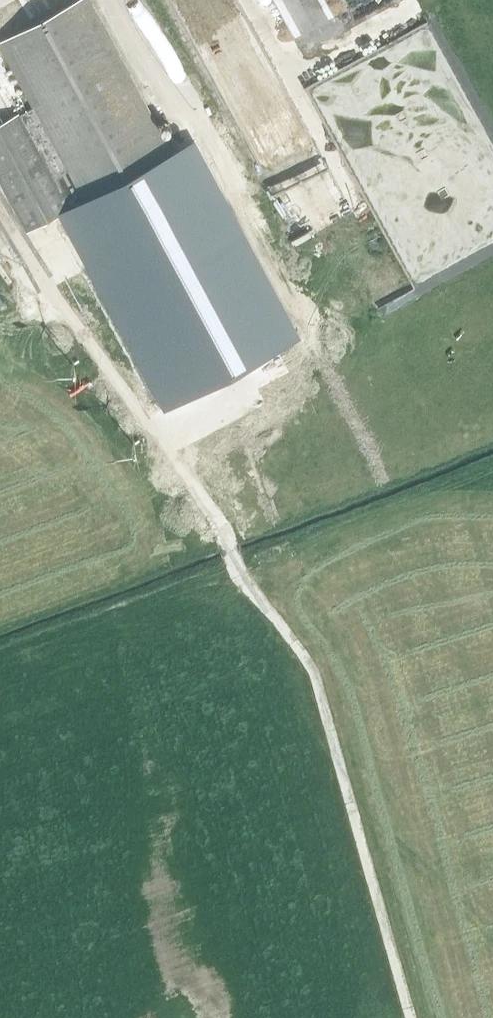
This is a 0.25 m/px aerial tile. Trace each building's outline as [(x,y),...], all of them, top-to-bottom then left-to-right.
[(90,0),(76,0),(0,41),(0,48),(32,109),(21,115),(19,112),(0,123),(0,183),(26,231),(69,208),(68,206),(81,199),(82,202),(173,154),(90,0)] [(338,23),(327,0),(279,0),(299,41),(338,23)]
